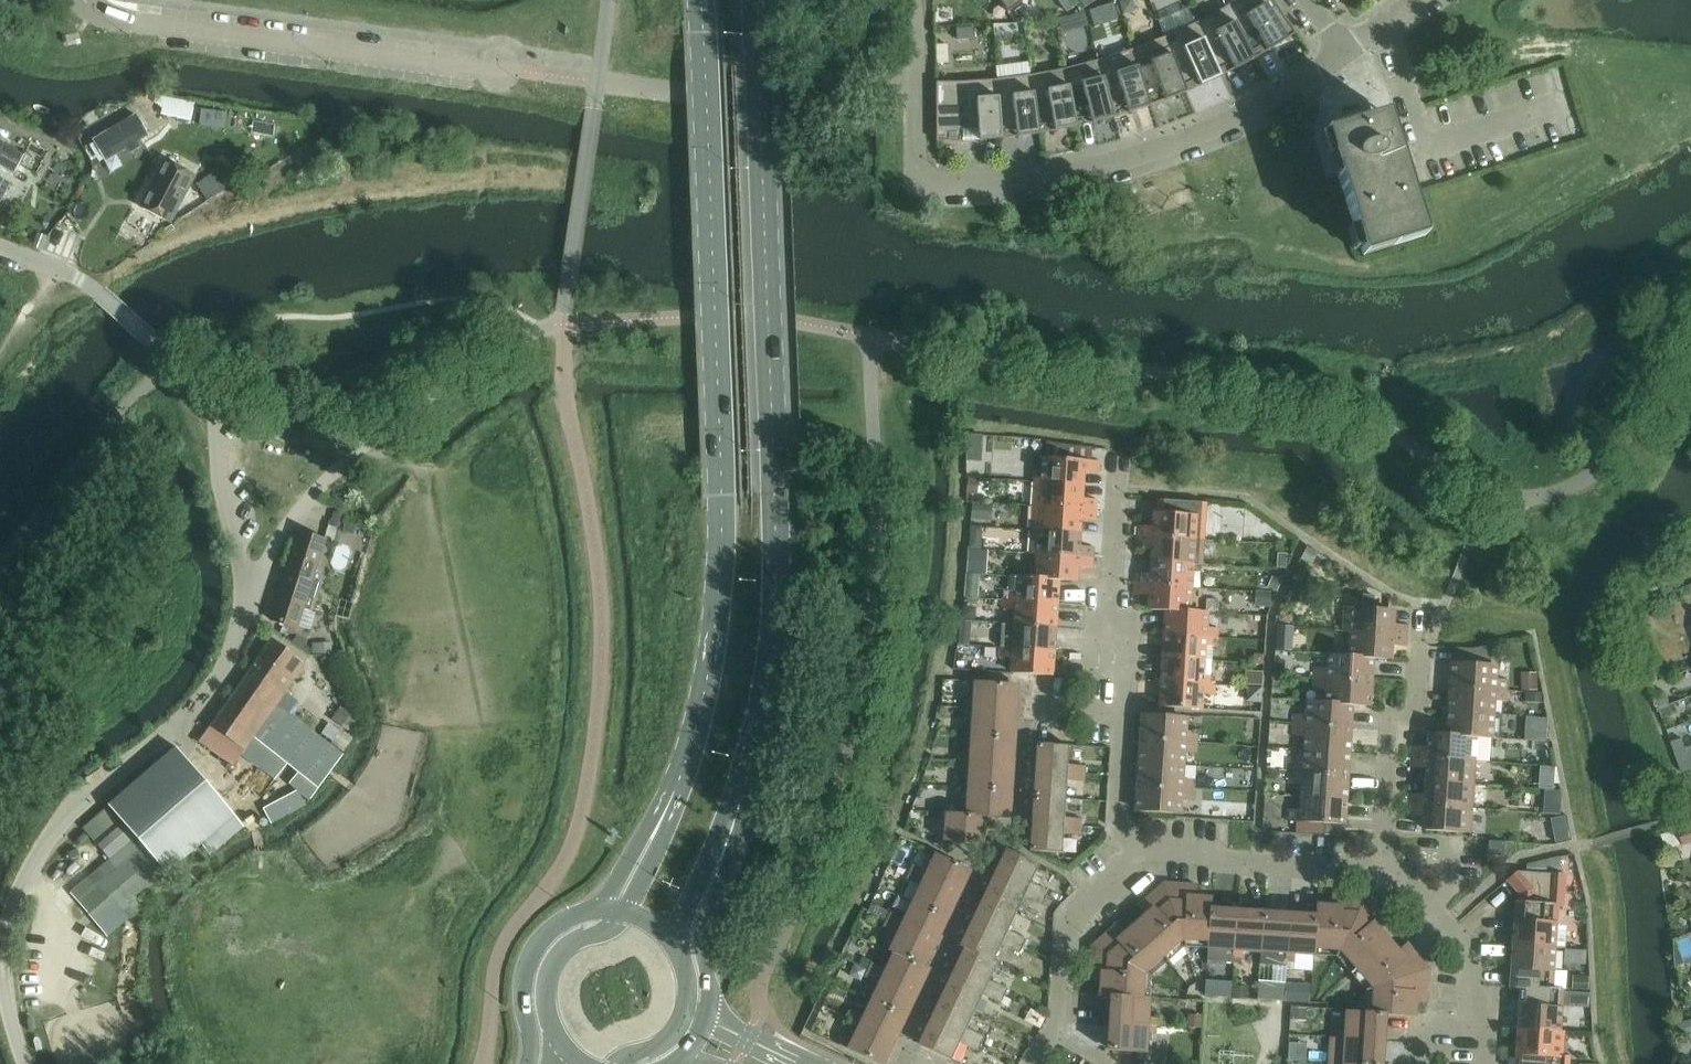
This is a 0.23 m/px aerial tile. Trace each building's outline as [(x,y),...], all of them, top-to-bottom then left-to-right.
[(1007,13),(1026,0),(998,0),(1007,13)] [(1062,6),(1066,12),(1077,5),(1074,0),(1070,0),(1062,6)] [(1084,9),(1094,2),(1093,0),(1078,0),(1084,9)] [(1118,3),(1123,15),(1131,13),(1134,7),(1132,0),(1127,0),(1118,3)] [(1225,8),(1254,59),(1287,40),(1296,33),(1273,0),(1238,0),(1225,8)] [(1225,8),(1195,24),(1221,77),(1254,59),(1225,8)] [(1083,13),(1070,16),(1074,30),(1087,27),(1083,13)] [(1195,24),(1163,38),(1186,93),(1221,77),(1195,24)] [(973,27),(955,28),(956,39),(974,38),(973,27)] [(1163,38),(1131,50),(1150,107),(1186,93),(1163,38)] [(1131,50),(1098,61),(1113,118),(1150,107),(1131,50)] [(1098,61),(1064,70),(1076,128),(1113,118),(1098,61)] [(1064,70),(1030,76),(1039,135),(1076,128),(1064,70)] [(1030,76),(996,80),(1001,139),(1039,135),(1030,76)] [(1001,139),(996,80),(962,83),(936,83),(936,142),(963,142),(1001,139)] [(165,99),(161,115),(191,122),(194,105),(165,99)] [(1386,112),(1323,132),(1362,256),(1362,255),(1363,256),(1425,237),(1424,236),(1425,236),(1386,112)] [(135,116),(93,141),(105,161),(147,136),(135,116)] [(14,174),(24,155),(0,143),(0,166),(14,174)] [(166,161),(141,208),(169,223),(194,176),(166,161)] [(38,234),(33,247),(41,250),(46,238),(38,234)] [(968,436),(967,452),(977,452),(978,437),(968,436)] [(1045,459),(1035,458),(1033,483),(1083,486),(1084,473),(1099,474),(1100,463),(1091,462),(1092,449),(1046,443),(1045,459)] [(967,480),(966,494),(976,495),(977,480),(967,480)] [(1083,486),(1033,483),(1032,507),(1096,511),(1097,500),(1082,499),(1083,486)] [(1152,527),(1137,527),(1137,537),(1203,542),(1206,503),(1158,500),(1157,513),(1153,513),(1152,527)] [(972,504),(971,519),(985,520),(986,505),(972,504)] [(1096,511),(1032,507),(1030,531),(1080,534),(1081,520),(1096,521),(1096,511)] [(970,527),(970,538),(976,538),(981,534),(981,528),(970,527)] [(1080,534),(1030,531),(1029,554),(1039,555),(1093,558),(1094,548),(1079,547),(1080,534)] [(271,621),(288,626),(296,629),(302,608),(309,610),(313,597),(306,595),(324,540),(299,532),(271,621)] [(1203,542),(1137,537),(1136,548),(1151,549),(1150,562),(1190,565),(1193,565),(1202,566),(1203,542)] [(1306,548),(1300,560),(1311,565),(1317,554),(1306,548)] [(969,551),(968,575),(984,576),(986,552),(969,551)] [(1093,558),(1039,555),(1035,555),(1034,578),(1037,578),(1037,579),(1055,580),(1055,581),(1059,581),(1077,582),(1078,568),(1093,569),(1093,558)] [(1278,555),(1277,569),(1285,570),(1286,556),(1278,555)] [(1150,575),(1134,574),(1134,585),(1192,589),(1193,565),(1190,565),(1150,562),(1150,575)] [(1006,592),(1003,592),(1003,601),(1057,604),(1059,581),(1055,581),(1055,580),(1037,579),(1037,578),(1034,578),(1007,576),(1006,592)] [(1271,578),(1267,589),(1276,593),(1281,582),(1271,578)] [(1192,589),(1134,585),(1133,595),(1148,596),(1147,610),(1165,611),(1168,612),(1168,611),(1186,612),(1187,612),(1190,612),(1192,589)] [(1256,593),(1255,607),(1269,608),(1270,594),(1256,593)] [(1358,609),(1344,608),(1343,633),(1349,633),(1353,634),(1353,633),(1407,637),(1408,626),(1393,625),(1394,611),(1366,609),(1367,596),(1359,595),(1358,609)] [(1057,604),(1003,601),(1002,610),(1014,611),(1013,625),(1056,628),(1057,604)] [(1168,612),(1165,611),(1163,635),(1218,638),(1218,629),(1207,628),(1208,613),(1190,612),(1187,612),(1186,612),(1168,611),(1168,612)] [(959,622),(958,635),(965,636),(969,632),(970,623),(961,622),(959,622)] [(1012,640),(1000,639),(1000,648),(1054,652),(1056,628),(1013,625),(1012,640)] [(1353,634),(1349,633),(1348,656),(1351,656),(1351,657),(1370,658),(1370,659),(1373,659),(1391,660),(1392,646),(1407,647),(1407,637),(1353,633),(1353,634)] [(1218,638),(1163,635),(1162,659),(1211,662),(1212,647),(1217,648),(1218,638)] [(228,701),(199,742),(205,746),(233,767),(241,756),(248,747),(254,738),(266,720),(276,706),(284,694),(288,696),(291,692),(287,690),(305,663),(280,645),(271,639),(252,665),(228,701)] [(1275,641),(1274,652),(1292,653),(1292,642),(1275,641)] [(330,644),(312,645),(312,655),(331,654),(331,646),(331,644),(330,644)] [(1054,652),(1000,648),(999,658),(1011,658),(1009,674),(1053,677),(1054,652)] [(1454,654),(1454,663),(1450,663),(1449,688),(1507,691),(1508,681),(1496,680),(1497,666),(1489,666),(1490,657),(1454,654)] [(1326,669),(1314,668),(1314,679),(1372,683),(1373,659),(1370,659),(1370,658),(1351,657),(1351,656),(1348,656),(1327,655),(1326,669)] [(1211,662),(1162,659),(1160,682),(1215,686),(1215,677),(1210,676),(1211,662)] [(1273,661),(1272,676),(1284,677),(1285,661),(1273,661)] [(1536,674),(1520,674),(1520,692),(1536,692),(1536,674)] [(1372,683),(1314,679),(1313,690),(1325,690),(1324,703),(1327,703),(1327,704),(1349,705),(1349,706),(1352,706),(1370,707),(1372,683)] [(965,699),(964,709),(1017,713),(1018,685),(973,682),(972,699),(965,699)] [(1215,686),(1160,682),(1159,707),(1198,710),(1202,710),(1203,694),(1214,695),(1215,686)] [(1507,691),(1449,688),(1447,711),(1494,715),(1494,701),(1506,702),(1507,691)] [(1248,689),(1247,701),(1261,702),(1262,690),(1248,689)] [(1525,693),(1524,702),(1541,703),(1541,694),(1525,693)] [(297,703),(288,696),(284,694),(276,706),(288,715),(297,703)] [(1656,698),(1660,709),(1670,705),(1667,694),(1656,698)] [(1309,716),(1294,715),(1293,726),(1351,729),(1352,706),(1349,706),(1349,705),(1327,704),(1327,703),(1324,703),(1310,702),(1309,716)] [(1670,705),(1660,709),(1663,719),(1674,715),(1670,705)] [(317,789),(341,756),(288,715),(276,706),(266,720),(254,738),(287,765),(299,774),(291,786),(298,792),(299,793),(309,801),(317,789)] [(340,708),(331,721),(341,727),(350,715),(340,708)] [(1017,713),(964,709),(963,719),(971,720),(970,736),(1015,739),(1017,713)] [(1494,715),(1447,711),(1445,735),(1449,735),(1449,736),(1467,737),(1467,738),(1477,738),(1504,740),(1504,729),(1493,728),(1494,715)] [(1187,718),(1140,715),(1139,740),(1197,743),(1198,733),(1186,732),(1187,718)] [(1351,729),(1293,726),(1292,736),(1304,737),(1303,750),(1349,753),(1351,729)] [(332,742),(331,744),(343,753),(353,739),(341,730),(340,731),(332,742)] [(1427,748),(1412,747),(1411,757),(1475,762),(1477,738),(1467,738),(1467,737),(1449,736),(1449,735),(1445,735),(1428,734),(1427,748)] [(961,752),(960,762),(1013,765),(1015,739),(970,736),(969,752),(961,752)] [(1683,739),(1672,743),(1676,754),(1687,750),(1683,739)] [(1197,743),(1139,740),(1137,763),(1184,766),(1185,753),(1196,754),(1197,743)] [(1069,746),(1037,744),(1035,771),(1084,774),(1085,767),(1067,765),(1069,746)] [(175,747),(108,806),(136,838),(166,874),(200,845),(210,855),(244,825),(175,747)] [(1302,764),(1291,763),(1290,773),(1348,777),(1349,753),(1303,750),(1302,764)] [(1475,762),(1411,757),(1410,768),(1426,769),(1425,782),(1473,785),(1475,762)] [(1013,765),(960,762),(960,772),(968,773),(967,789),(1011,792),(1013,765)] [(1184,766),(1137,763),(1136,787),(1194,791),(1194,780),(1183,780),(1184,766)] [(1084,774),(1035,771),(1033,798),(1065,800),(1066,781),(1084,782),(1084,774)] [(1348,777),(1290,773),(1289,784),(1301,785),(1300,798),(1346,801),(1348,777)] [(1424,795),(1409,794),(1408,805),(1472,809),(1473,785),(1425,782),(1424,795)] [(1194,791),(1136,787),(1134,812),(1181,815),(1182,801),(1193,801),(1194,791)] [(958,804),(957,814),(957,815),(985,817),(985,818),(1010,819),(1011,792),(967,789),(966,805),(958,804)] [(306,807),(299,793),(298,792),(264,811),(272,826),(306,807)] [(1065,800),(1033,798),(1031,824),(1081,827),(1081,819),(1064,818),(1065,800)] [(1299,811),(1288,810),(1287,822),(1345,826),(1346,801),(1300,798),(1299,811)] [(1472,809),(1408,805),(1407,816),(1422,817),(1421,831),(1470,834),(1472,809)] [(957,815),(957,814),(945,813),(945,814),(937,813),(937,821),(944,822),(943,841),(983,844),(984,830),(985,818),(985,817),(957,815)] [(1297,823),(1296,833),(1323,835),(1324,825),(1297,823)] [(1081,827),(1031,824),(1030,851),(1062,853),(1063,834),(1080,835),(1081,827)] [(1326,826),(1326,834),(1339,835),(1339,827),(1326,826)] [(1680,833),(1684,846),(1690,843),(1690,829),(1680,833)] [(1567,832),(1554,835),(1557,845),(1560,844),(1570,842),(1567,832)] [(108,862),(71,894),(108,937),(129,919),(141,909),(134,901),(166,874),(136,838),(108,862)] [(1488,842),(1487,856),(1503,857),(1504,843),(1488,842)] [(1006,850),(994,874),(1045,899),(1049,892),(1031,883),(1039,866),(1006,850)] [(913,865),(909,872),(959,896),(971,871),(934,854),(926,872),(913,865)] [(1560,858),(1527,865),(1527,873),(1561,875),(1561,871),(1560,858)] [(959,896),(909,872),(906,880),(920,886),(912,903),(948,920),(959,896)] [(1515,902),(1512,945),(1551,948),(1553,925),(1556,925),(1558,906),(1562,906),(1564,875),(1561,875),(1527,873),(1517,872),(1507,881),(1519,895),(1518,902),(1515,902)] [(994,874),(971,922),(1023,947),(1026,940),(1008,931),(1023,897),(1042,906),(1045,899),(994,874)] [(1145,914),(1134,924),(1163,957),(1183,941),(1163,883),(1137,906),(1145,914)] [(1197,885),(1163,883),(1183,941),(1207,942),(1208,942),(1209,914),(1210,914),(1211,909),(1211,898),(1196,897),(1197,885)] [(1316,921),(1314,949),(1315,949),(1339,951),(1350,928),(1366,897),(1332,894),(1331,906),(1316,905),(1315,916),(1315,921),(1316,921)] [(1350,928),(1339,951),(1356,970),(1389,940),(1380,930),(1388,922),(1366,897),(1350,928)] [(890,913),(886,920),(936,944),(948,920),(912,903),(904,920),(890,913)] [(1207,942),(1206,949),(1208,949),(1207,962),(1226,963),(1233,964),(1233,958),(1236,915),(1236,910),(1211,909),(1210,914),(1209,914),(1208,942),(1207,942)] [(1236,915),(1233,958),(1241,959),(1242,951),(1260,952),(1263,917),(1263,912),(1236,910),(1236,915)] [(1260,952),(1260,965),(1286,967),(1286,962),(1289,919),(1289,914),(1263,912),(1263,917),(1260,952)] [(1289,919),(1286,962),(1294,962),(1295,955),(1314,956),(1315,949),(1314,949),(1316,921),(1315,921),(1315,916),(1289,914),(1289,919)] [(936,944),(886,920),(883,928),(896,934),(888,951),(892,953),(893,953),(925,968),(925,967),(936,944)] [(959,947),(964,949),(993,962),(1001,945),(1019,954),(1023,947),(971,922),(959,947)] [(1116,924),(1090,947),(1145,974),(1163,957),(1134,924),(1123,933),(1116,924)] [(1389,940),(1356,970),(1372,989),(1429,969),(1407,944),(1399,951),(1389,940)] [(1551,948),(1512,945),(1509,989),(1520,989),(1520,988),(1552,990),(1552,989),(1553,971),(1550,971),(1551,948)] [(1090,947),(1088,981),(1099,982),(1098,997),(1109,997),(1114,998),(1114,997),(1142,999),(1142,998),(1145,974),(1090,947)] [(964,949),(952,973),(1004,997),(1007,990),(989,981),(997,964),(993,962),(964,949)] [(871,963),(868,971),(918,994),(929,969),(925,967),(925,968),(893,953),(892,953),(885,970),(871,963)] [(1371,1013),(1371,1014),(1380,1015),(1385,1016),(1415,1018),(1416,1003),(1427,1003),(1429,969),(1372,989),(1371,1013)] [(918,994),(868,971),(864,978),(878,984),(870,1001),(906,1018),(918,994)] [(952,973),(941,996),(974,1012),(982,995),(1000,1004),(1004,997),(952,973)] [(1572,977),(1571,990),(1588,991),(1588,977),(1572,977)] [(1206,981),(1205,997),(1217,998),(1218,982),(1206,981)] [(1267,988),(1266,1001),(1284,1002),(1285,984),(1271,983),(1267,988)] [(1231,987),(1231,999),(1247,1000),(1248,988),(1231,987)] [(1296,988),(1295,1002),(1309,1003),(1309,989),(1296,988)] [(1520,988),(1520,989),(1517,1030),(1556,1033),(1558,1010),(1561,1010),(1563,990),(1552,989),(1552,990),(1520,988)] [(941,996),(929,1020),(981,1045),(984,1038),(966,1029),(974,1012),(941,996)] [(1109,997),(1108,1023),(1112,1024),(1155,1026),(1156,1019),(1148,1018),(1149,999),(1142,998),(1142,999),(1114,997),(1114,998),(1109,997)] [(845,1018),(859,1025),(895,1042),(906,1018),(870,1001),(862,1018),(849,1011),(845,1018)] [(1290,1008),(1290,1020),(1306,1021),(1306,1009),(1290,1008)] [(1336,1030),(1335,1038),(1378,1041),(1383,1042),(1385,1016),(1380,1015),(1371,1014),(1371,1013),(1364,1013),(1345,1011),(1344,1031),(1336,1030)] [(1187,1015),(1186,1027),(1201,1028),(1201,1016),(1187,1015)] [(918,1045),(922,1047),(951,1061),(959,1043),(977,1052),(981,1045),(929,1020),(918,1045)] [(1680,1025),(1682,1036),(1690,1034),(1690,1022),(1680,1025)] [(1108,1023),(1106,1051),(1111,1051),(1146,1053),(1147,1034),(1155,1034),(1155,1026),(1112,1024),(1108,1023)] [(859,1025),(851,1042),(844,1038),(840,1046),(877,1063),(884,1063),(895,1042),(859,1025)] [(1517,1030),(1515,1063),(1558,1063),(1559,1057),(1555,1056),(1556,1033),(1517,1030)] [(1328,1063),(1382,1063),(1383,1042),(1378,1041),(1335,1038),(1335,1044),(1329,1044),(1328,1063)]
